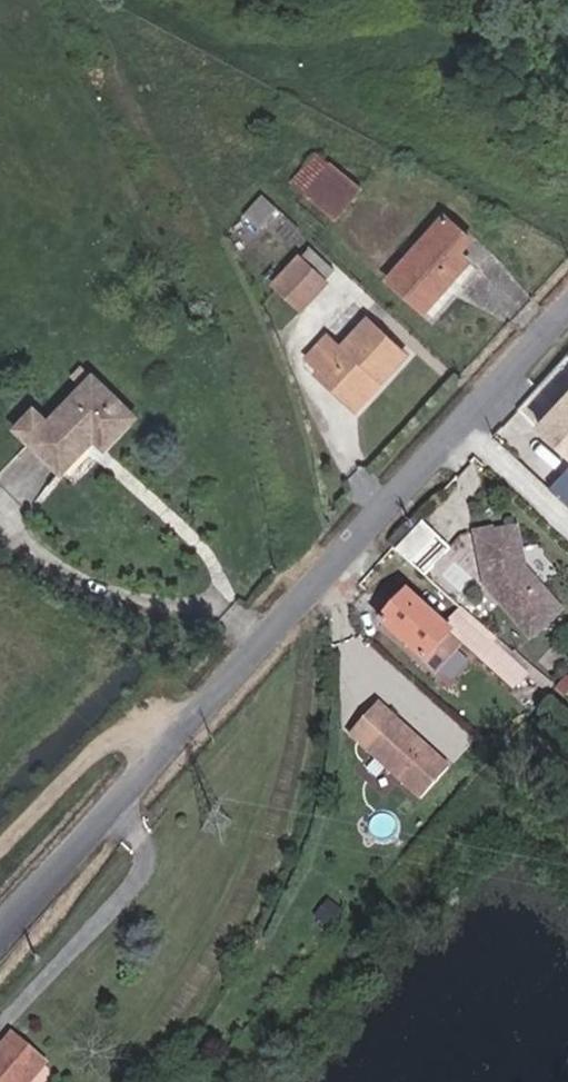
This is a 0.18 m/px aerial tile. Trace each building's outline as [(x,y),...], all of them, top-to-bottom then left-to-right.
[(322,184),(350,210),(375,181),(348,156),(322,184)] [(401,276),(436,305),(480,257),(473,251),(484,237),(458,214),(401,276)] [(303,317),(326,291),(299,265),(275,291),(303,317)] [(384,386),(390,391),(412,368),(376,334),(352,358),(339,347),(319,366),(333,380),(328,385),(357,413),(384,386)] [(100,442),(112,452),(141,420),(85,368),(72,382),(86,395),(61,420),(46,407),(22,433),(66,475),(100,442)] [(559,436),(567,443),(567,426),(559,436)] [(490,534),(501,576),(506,576),(511,594),(554,636),(567,621),(567,590),(543,565),(532,526),(508,532),(507,529),(490,534)] [(509,656),(518,647),(489,620),(479,612),(459,634),(425,604),(399,630),(456,683),(483,654),(525,692),(535,680),(509,656)] [(462,766),(430,738),(427,741),(420,735),(423,731),(391,703),(363,734),(434,798),(462,766)] [(26,1053),(0,1030),(0,1081),(2,1081),(26,1053)]
